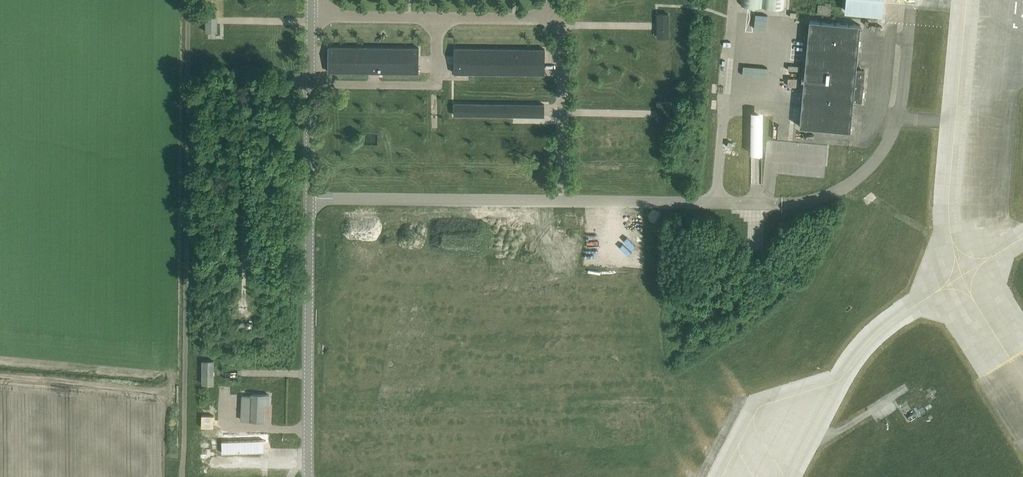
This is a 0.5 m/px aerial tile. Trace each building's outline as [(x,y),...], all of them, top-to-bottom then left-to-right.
[(741,4),(784,8),(785,0),(741,0),(741,4)] [(845,10),(882,13),(883,4),(884,0),(846,0),(845,10)] [(830,14),(830,12),(831,3),(826,2),(826,5),(819,4),(818,12),(830,14)] [(206,31),(208,31),(216,31),(216,8),(206,8),(206,31)] [(658,13),(658,29),(658,37),(668,37),(669,13),(658,13)] [(854,100),(862,101),(865,70),(856,69),(861,24),(810,20),(800,126),(851,130),(854,100)] [(329,71),(419,72),(419,47),(329,46),(329,71)] [(527,74),(527,73),(545,74),(545,48),(455,47),(455,73),(473,73),(473,74),(474,74),(474,73),(499,73),(499,74),(501,74),(501,73),(525,73),(525,74),(527,74)] [(799,86),(799,78),(788,78),(788,85),(799,86)] [(454,115),(538,115),(544,116),(544,104),(454,103),(454,115)] [(213,383),(214,360),(203,360),(203,383),(213,383)] [(252,396),(242,395),(241,419),(264,420),(264,404),(269,404),(269,394),(252,393),(252,396)] [(916,406),(914,407),(916,411),(908,416),(911,420),(926,411),(923,406),(918,409),(916,406)]
